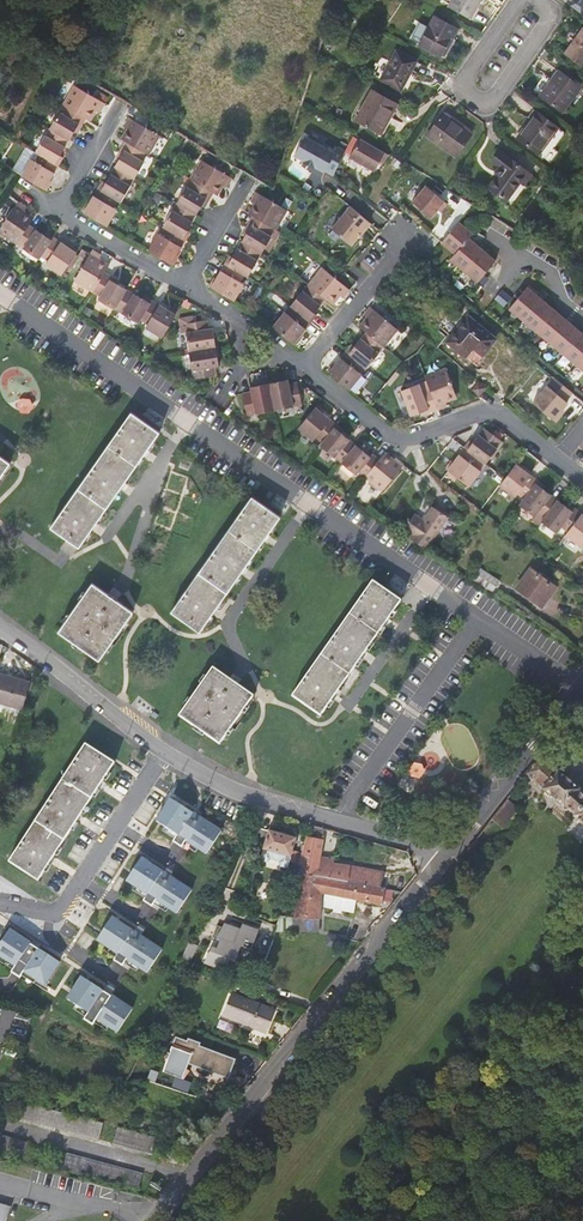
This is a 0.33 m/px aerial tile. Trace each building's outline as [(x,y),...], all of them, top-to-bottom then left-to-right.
[(480,0),(452,0),(448,6),(470,18),(480,0)] [(419,45),(440,56),(450,37),(452,39),(457,29),(434,16),(419,45)] [(128,25),(119,20),(111,34),(120,39),(128,25)] [(419,20),(411,39),(420,43),(428,23),(419,20)] [(564,54),(582,68),(582,28),(564,54)] [(382,79),(400,89),(415,61),(397,51),(382,79)] [(580,87),(559,71),(540,96),(562,112),(580,87)] [(74,85),(63,104),(67,107),(86,118),(89,120),(96,110),(100,112),(105,103),(74,85)] [(397,104),(372,90),(356,120),(379,132),(388,116),(390,117),(397,104)] [(82,126),(86,118),(67,107),(62,114),(59,112),(50,128),(69,140),(74,132),(79,124),(82,126)] [(558,127),(536,111),(517,138),(539,154),(558,127)] [(471,133),(443,113),(427,135),(455,156),(471,133)] [(145,153),(149,155),(160,136),(150,130),(129,117),(124,126),(129,130),(123,140),(126,141),(145,153)] [(60,155),(69,140),(50,128),(36,152),(39,154),(55,164),(60,155)] [(293,156),(334,175),(345,152),(304,133),(293,156)] [(389,153),(362,137),(351,156),(376,170),(381,161),(384,162),(389,153)] [(119,159),(115,167),(134,178),(144,162),(141,160),(145,153),(126,141),(121,149),(124,151),(119,159)] [(488,188),(506,201),(527,171),(500,151),(493,162),(499,166),(495,171),(499,174),(488,188)] [(45,189),(58,165),(55,164),(39,154),(35,161),(31,159),(30,161),(22,157),(15,170),(22,175),(21,175),(45,189)] [(210,165),(213,160),(207,156),(204,161),(210,165)] [(204,161),(201,160),(190,179),(194,181),(213,193),(215,194),(221,184),(227,187),(232,178),(210,165),(204,161)] [(134,178),(115,167),(106,182),(101,190),(117,200),(121,202),(134,178)] [(213,193),(194,181),(190,179),(185,186),(186,187),(177,203),(196,214),(201,207),(206,199),(209,200),(213,193)] [(412,201),(431,217),(438,208),(441,210),(447,203),(426,185),(412,201)] [(101,190),(98,188),(84,212),(107,226),(117,209),(113,207),(117,200),(101,190)] [(277,204),(256,192),(251,201),(256,204),(251,214),(253,215),(272,227),(275,228),(276,229),(287,210),(277,204)] [(33,219),(23,213),(26,207),(18,201),(0,228),(0,233),(16,243),(29,225),(33,219)] [(187,230),(196,214),(177,203),(163,227),(166,229),(183,238),(187,230)] [(370,223),(349,206),(331,228),(350,244),(362,230),(363,231),(370,223)] [(272,227),(253,215),(248,223),(251,225),(246,233),(242,241),(261,253),(270,236),(267,235),(272,227)] [(471,237),(475,232),(459,219),(443,240),(456,251),(450,259),(478,282),(498,258),(471,237)] [(41,256),(52,240),(29,225),(16,243),(39,258),(41,256)] [(172,264),(186,240),(183,238),(166,229),(162,236),(158,233),(148,250),(172,264)] [(77,252),(54,237),(52,240),(41,256),(48,260),(46,264),(61,275),(77,252)] [(261,253),(242,241),(233,257),(228,265),(245,275),(248,276),(261,253)] [(87,260),(90,254),(82,249),(79,255),(87,260)] [(104,272),(108,266),(98,261),(101,255),(92,250),(90,254),(87,260),(74,281),(93,292),(104,272)] [(228,265),(225,263),(211,287),(234,301),(244,284),(248,277),(248,276),(245,275),(228,265)] [(322,267),(308,284),(326,299),(331,303),(338,294),(343,298),(350,290),(322,267)] [(115,309),(127,289),(111,280),(112,277),(104,272),(93,292),(101,296),(99,299),(115,309)] [(308,320),(326,299),(308,284),(290,306),(293,308),(308,320)] [(507,310),(582,369),(582,330),(526,286),(507,310)] [(140,319),(150,303),(127,289),(115,309),(139,323),(140,319)] [(176,314),(152,300),(150,303),(140,319),(148,324),(145,327),(162,337),(176,314)] [(398,329),(370,306),(363,314),(369,319),(361,328),(366,332),(384,346),(398,329)] [(294,344),(311,322),(308,320),(293,308),(288,314),(285,312),(273,327),(294,344)] [(475,364),(496,339),(467,316),(447,341),(475,364)] [(189,351),(216,347),(213,328),(209,329),(207,320),(185,324),(189,351)] [(366,332),(349,353),(364,365),(366,367),(384,346),(366,332)] [(219,366),(216,347),(189,351),(194,379),(216,375),(215,366),(219,366)] [(349,353),(346,351),(329,372),(349,389),(362,374),(358,372),(364,365),(349,353)] [(429,386),(438,410),(447,406),(445,400),(456,395),(445,368),(425,376),(429,386)] [(396,372),(386,383),(390,385),(399,374),(396,372)] [(573,393),(554,378),(534,403),(557,422),(562,415),(560,413),(568,403),(566,401),(573,393)] [(288,379),(269,383),(275,410),(302,404),(297,382),(289,384),(288,379)] [(479,396),(486,387),(478,381),(471,389),(479,396)] [(275,410),(269,383),(250,387),(251,391),(242,393),(247,415),(275,410)] [(429,413),(438,410),(429,386),(421,388),(403,395),(410,416),(428,409),(429,413)] [(334,427),(336,424),(315,407),(298,428),(313,440),(316,437),(323,442),(334,427)] [(159,432),(131,412),(51,527),(67,539),(61,547),(72,555),(78,546),(79,547),(159,432)] [(341,462),(356,444),(334,427),(323,442),(320,445),(341,462)] [(484,427),(467,450),(483,462),(485,463),(502,441),(499,439),(503,434),(497,429),(493,434),(484,427)] [(365,476),(379,459),(372,453),(370,456),(356,444),(341,462),(355,474),(358,470),(365,476)] [(483,462),(467,450),(464,448),(447,469),(469,486),(481,471),(478,468),(483,462)] [(365,476),(382,491),(404,464),(396,458),(393,461),(384,454),(365,476)] [(0,456),(0,477),(10,463),(0,456)] [(536,483),(538,480),(516,464),(505,478),(499,485),(515,496),(517,493),(524,498),(536,483)] [(358,492),(370,503),(376,497),(372,493),(377,488),(369,480),(358,492)] [(544,517),(557,500),(536,483),(524,498),(519,504),(534,515),(536,512),(544,517)] [(171,612),(200,631),(280,517),(252,497),(171,612)] [(568,531),(581,513),(574,508),(572,511),(557,500),(544,517),(541,521),(555,532),(560,525),(568,531)] [(413,535),(411,538),(426,548),(448,517),(432,506),(423,520),(414,514),(404,529),(413,535)] [(544,517),(536,512),(534,515),(535,516),(531,521),(537,526),(541,521),(544,517)] [(581,513),(568,531),(565,535),(580,546),(582,543),(582,544),(582,514),(581,513)] [(474,579),(492,592),(499,582),(480,569),(474,579)] [(531,569),(518,587),(541,605),(555,587),(531,569)] [(320,716),(401,601),(372,581),(292,696),(320,716)] [(92,583),(58,631),(99,660),(133,612),(92,583)] [(213,668),(179,716),(219,744),(253,696),(213,668)] [(22,709),(30,682),(15,677),(14,680),(0,676),(0,703),(22,709)] [(114,763),(85,744),(9,862),(38,880),(114,763)] [(582,825),(582,796),(578,791),(580,790),(540,756),(525,774),(564,808),(565,806),(575,815),(574,817),(582,825)] [(414,767),(409,773),(411,780),(418,781),(424,776),(422,768),(414,767)] [(223,831),(171,798),(155,822),(177,836),(173,841),(181,846),(185,840),(208,855),(223,831)] [(518,808),(506,798),(491,818),(502,827),(518,808)] [(318,846),(323,828),(309,825),(304,843),(318,846)] [(296,839),(258,828),(253,846),(263,849),(261,858),(263,862),(267,863),(270,861),(271,859),(279,861),(278,863),(280,867),(284,868),(288,866),(289,862),(290,857),(292,851),(296,839)] [(302,853),(292,851),(290,857),(289,862),(299,865),(299,864),(301,856),(302,853)] [(193,886),(140,852),(125,876),(147,890),(143,895),(151,900),(155,894),(178,909),(193,886)] [(311,857),(301,856),(299,864),(298,876),(377,887),(381,874),(350,869),(350,870),(329,867),(328,867),(328,863),(329,859),(311,857)] [(382,904),(385,889),(377,887),(298,876),(296,917),(292,917),(292,931),(319,931),(319,919),(321,894),(327,895),(325,904),(331,905),(333,909),(342,910),(346,908),(355,910),(356,901),(381,905),(382,904)] [(163,945),(110,911),(95,935),(116,949),(113,955),(121,960),(125,954),(148,968),(163,945)] [(292,931),(292,917),(280,917),(275,931),(292,931)] [(9,923),(0,938),(0,951),(15,961),(12,967),(20,972),(24,966),(46,980),(61,957),(9,923)] [(251,951),(258,932),(242,927),(240,932),(224,926),(223,928),(217,926),(213,939),(221,942),(218,950),(213,948),(205,964),(225,971),(229,960),(235,962),(240,947),(251,951)] [(133,1007),(81,973),(65,997),(87,1011),(83,1017),(91,1022),(95,1016),(118,1030),(133,1007)] [(232,994),(224,1016),(269,1034),(274,1021),(271,1020),(274,1011),(232,994)] [(208,1074),(210,1071),(220,1074),(226,1058),(199,1047),(201,1043),(188,1038),(187,1041),(175,1037),(169,1053),(168,1053),(166,1058),(167,1059),(163,1071),(177,1077),(177,1075),(179,1076),(183,1079),(189,1070),(187,1069),(189,1063),(197,1066),(196,1070),(196,1071),(196,1072),(200,1075),(202,1076),(203,1077),(204,1077),(205,1077),(206,1077),(207,1076),(208,1076),(208,1075),(208,1074)] [(98,1139),(103,1123),(19,1099),(15,1115),(98,1139)] [(113,1143),(152,1154),(157,1139),(117,1127),(113,1143)] [(168,1148),(162,1155),(170,1161),(176,1155),(168,1148)] [(142,1174),(67,1154),(63,1169),(138,1189),(142,1174)]
